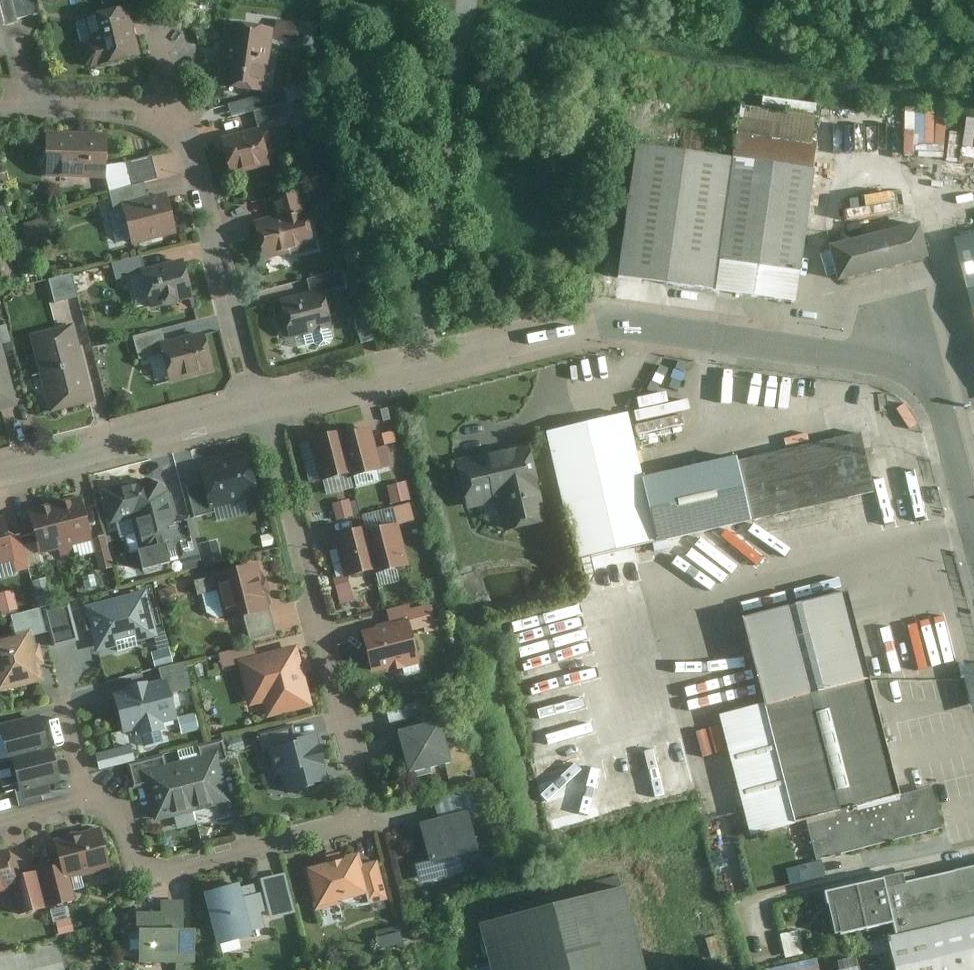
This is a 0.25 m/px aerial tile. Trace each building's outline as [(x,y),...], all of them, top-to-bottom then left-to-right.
[(12,0),(0,0),(0,4),(5,26),(18,23),(12,0)] [(142,57),(129,7),(85,18),(91,41),(85,43),(82,49),(86,67),(90,69),(142,57)] [(0,18),(0,57),(9,55),(0,18)] [(266,95),(275,30),(229,23),(219,87),(266,95)] [(251,100),(255,113),(285,105),(288,103),(284,92),(251,100)] [(767,93),(765,103),(818,114),(820,105),(767,93)] [(285,105),(255,113),(259,126),(289,118),(285,105)] [(262,129),(222,139),(232,178),(272,168),(262,129)] [(108,137),(49,134),(47,177),(105,180),(108,137)] [(732,162),(641,151),(619,282),(796,307),(818,145),(736,134),(732,162)] [(152,157),(126,164),(131,187),(144,183),(158,180),(152,157)] [(115,212),(123,211),(122,206),(149,199),(144,183),(131,187),(110,193),(115,212)] [(266,261),(317,248),(302,192),(272,199),(276,217),(257,222),(266,261)] [(149,199),(122,206),(123,211),(133,249),(178,237),(167,195),(149,199)] [(53,237),(49,221),(27,227),(31,243),(53,237)] [(829,250),(838,283),(932,262),(922,227),(829,250)] [(973,302),(973,239),(959,242),(973,302)] [(142,271),(146,270),(142,257),(112,265),(116,282),(143,275),(142,271)] [(194,300),(185,261),(146,270),(142,271),(143,275),(151,310),(194,300)] [(308,281),(312,293),(324,290),(325,294),(347,288),(342,272),(308,281)] [(76,278),(51,284),(57,307),(82,300),(76,278)] [(325,294),(324,290),(312,293),(281,301),(291,342),(314,337),(315,345),(321,349),(332,346),(335,341),(332,331),(334,331),(325,294)] [(376,342),(370,319),(357,322),(364,345),(376,342)] [(94,405),(75,326),(30,337),(49,416),(94,405)] [(1,342),(2,346),(12,343),(7,327),(0,329),(0,342),(1,342)] [(162,346),(167,345),(163,332),(134,339),(140,361),(164,356),(162,346)] [(215,375),(206,336),(167,345),(162,346),(164,356),(171,385),(215,375)] [(1,342),(0,342),(0,414),(18,409),(2,346),(1,342)] [(627,422),(542,442),(573,573),(873,502),(858,439),(643,490),(627,422)] [(368,432),(339,439),(349,477),(350,481),(379,473),(368,432)] [(339,439),(338,434),(308,442),(319,485),(349,477),(339,439)] [(546,525),(526,448),(455,466),(468,512),(497,506),(503,535),(546,525)] [(261,501),(249,455),(200,468),(204,485),(211,513),(214,512),(261,501)] [(912,474),(921,502),(945,495),(936,467),(912,474)] [(148,482),(104,493),(112,527),(132,521),(141,558),(179,548),(182,562),(200,557),(190,519),(178,522),(170,495),(148,482)] [(211,513),(204,485),(188,489),(196,519),(215,515),(214,512),(211,513)] [(82,499),(55,506),(69,559),(76,557),(74,549),(94,544),(82,499)] [(359,499),(337,500),(339,524),(360,523),(359,499)] [(69,559),(55,506),(28,513),(40,557),(60,553),(62,561),(69,559)] [(0,520),(0,568),(16,564),(2,519),(0,520)] [(392,529),(363,536),(372,575),(373,578),(403,570),(392,529)] [(363,536),(362,532),(334,538),(343,582),(372,575),(363,536)] [(203,543),(205,562),(220,561),(218,542),(203,543)] [(277,637),(260,567),(194,583),(198,599),(203,597),(208,614),(218,621),(225,620),(226,626),(245,622),(252,644),(277,637)] [(4,613),(21,609),(16,588),(0,592),(0,599),(4,613)] [(854,589),(748,616),(770,703),(876,676),(854,589)] [(147,594),(86,610),(99,656),(119,650),(120,654),(139,649),(138,645),(159,640),(147,594)] [(80,644),(70,606),(44,613),(54,650),(80,644)] [(12,618),(16,637),(31,633),(33,639),(47,635),(40,611),(12,618)] [(406,622),(358,633),(370,677),(418,666),(406,622)] [(0,641),(0,695),(44,684),(40,668),(45,667),(40,647),(35,649),(33,639),(31,633),(16,637),(0,641)] [(239,664),(258,659),(255,647),(220,656),(224,672),(240,668),(239,664)] [(315,710),(299,648),(258,659),(239,664),(240,668),(251,711),(264,708),(268,722),(315,710)] [(160,672),(163,685),(168,683),(172,697),(194,691),(187,666),(160,672)] [(962,669),(973,714),(973,666),(962,669)] [(907,795),(876,676),(770,703),(726,715),(755,833),(810,820),(870,805),(907,795)] [(165,727),(179,723),(172,697),(168,683),(163,685),(150,687),(149,685),(130,689),(130,692),(115,696),(125,737),(138,734),(140,740),(166,733),(165,727)] [(50,753),(41,718),(1,729),(9,764),(12,763),(21,796),(61,787),(53,753),(50,753)] [(448,767),(438,725),(397,735),(407,777),(448,767)] [(706,757),(727,752),(720,725),(699,730),(706,757)] [(270,751),(299,743),(295,728),(259,738),(264,756),(271,755),(270,751)] [(330,786),(318,738),(299,743),(270,751),(271,755),(278,783),(282,782),(287,797),(330,786)] [(197,750),(200,760),(218,756),(221,767),(230,765),(224,744),(197,750)] [(591,770),(585,747),(565,752),(563,744),(534,751),(543,783),(591,770)] [(221,767),(218,756),(200,760),(180,766),(193,816),(231,807),(221,767)] [(135,792),(146,789),(143,775),(167,769),(165,758),(128,767),(135,792)] [(193,816),(180,766),(167,769),(143,775),(146,789),(155,826),(193,816)] [(945,829),(935,787),(907,795),(870,805),(880,845),(945,829)] [(880,845),(870,805),(810,820),(819,859),(880,845)] [(470,817),(424,828),(435,871),(481,860),(470,817)] [(101,832),(55,843),(62,870),(65,883),(71,882),(110,872),(101,832)] [(0,855),(0,895),(14,892),(18,891),(15,881),(9,853),(0,855)] [(306,872),(317,917),(345,909),(352,911),(360,912),(367,911),(373,910),(372,907),(389,904),(379,865),(364,869),(361,858),(342,862),(341,857),(327,860),(328,866),(306,872)] [(897,936),(973,918),(973,867),(917,881),(914,871),(823,893),(833,938),(894,924),(897,936)] [(65,883),(62,870),(41,875),(50,912),(76,905),(71,882),(65,883)] [(263,878),(275,918),(299,911),(288,871),(263,878)] [(36,876),(15,881),(18,891),(14,892),(21,919),(47,913),(36,876)] [(622,882),(477,920),(490,969),(646,969),(622,882)] [(257,885),(208,898),(223,953),(272,940),(257,885)] [(897,936),(891,938),(886,939),(893,969),(973,969),(973,918),(897,936)] [(197,941),(168,941),(168,920),(138,919),(138,944),(142,944),(142,969),(197,969),(197,941)] [(782,935),(789,954),(805,948),(799,930),(782,935)] [(768,969),(824,969),(822,958),(768,967),(768,969)] [(842,969),(861,969),(862,960),(843,959),(842,969)]
